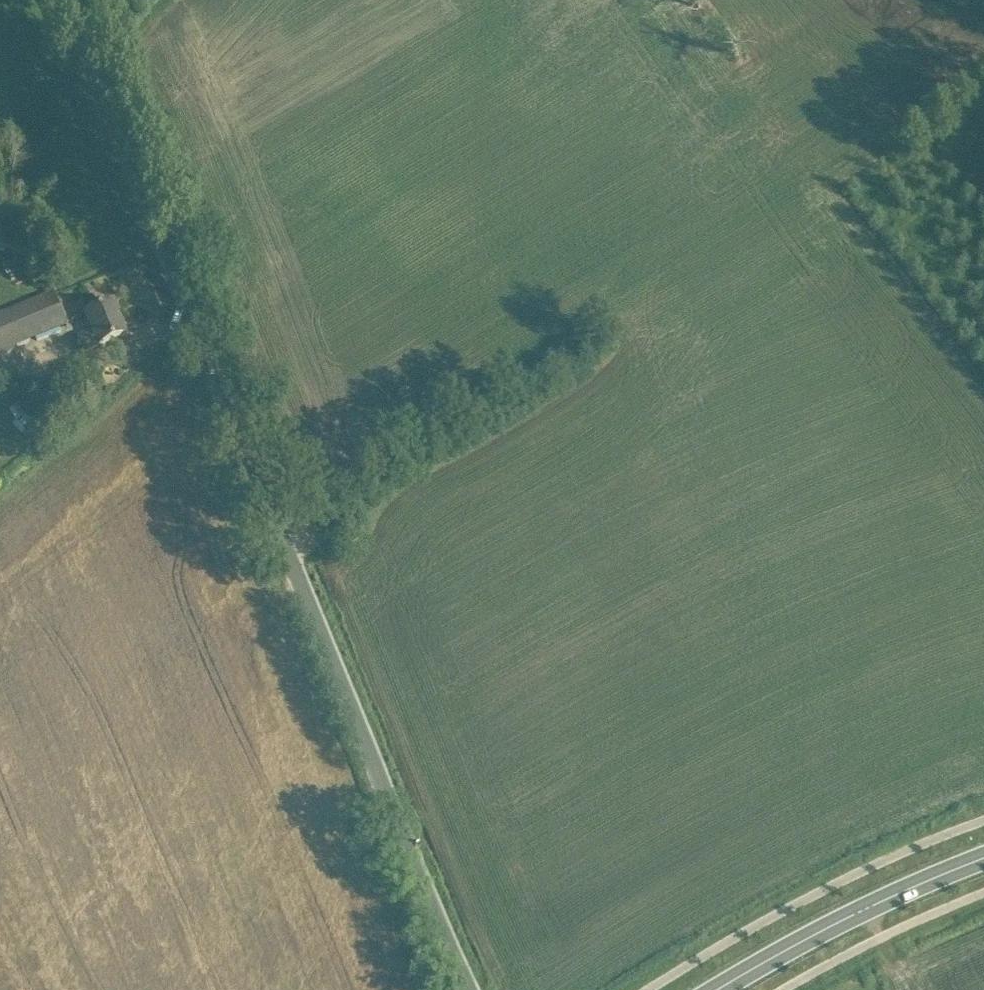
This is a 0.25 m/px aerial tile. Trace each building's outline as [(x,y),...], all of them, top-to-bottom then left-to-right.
[(47,332),(66,324),(53,295),(0,317),(0,351),(47,332)] [(84,352),(100,346),(127,335),(114,303),(87,314),(93,330),(78,337),(84,352)] [(48,377),(58,362),(40,349),(29,364),(48,377)] [(28,436),(35,443),(50,431),(44,423),(28,436)]
